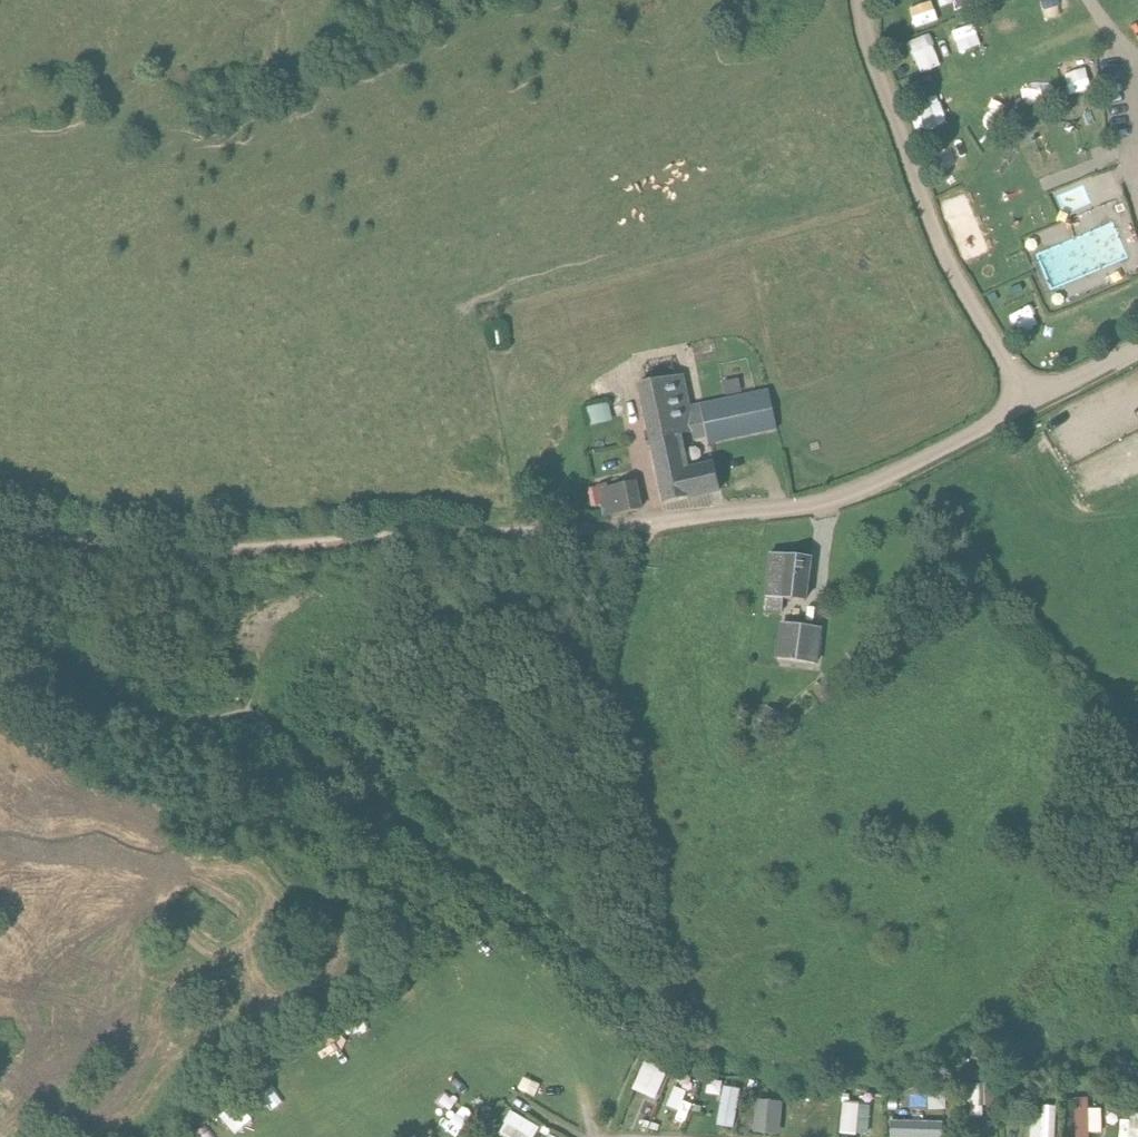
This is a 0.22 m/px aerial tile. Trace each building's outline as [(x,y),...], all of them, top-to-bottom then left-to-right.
[(1055,25),(1072,17),(1064,0),(1050,0),(1044,3),(1055,25)] [(920,31),(942,23),(938,12),(916,20),(920,31)] [(952,36),(956,57),(977,53),(973,31),(952,36)] [(911,48),(921,71),(944,60),(934,37),(911,48)] [(1096,69),(1066,74),(1071,99),(1100,94),(1096,69)] [(1040,83),(1019,93),(1029,116),(1051,106),(1040,83)] [(1000,133),(1020,126),(1012,100),(992,107),(1000,133)] [(921,108),(929,136),(951,130),(943,102),(921,108)] [(952,183),(977,171),(966,147),(941,159),(952,183)] [(1026,309),(1008,318),(1019,340),(1038,331),(1026,309)] [(684,375),(662,379),(640,384),(648,424),(692,415),(684,375)] [(591,390),(594,408),(618,404),(615,386),(591,390)] [(701,404),(704,417),(706,428),(709,444),(711,443),(711,442),(717,441),(717,442),(724,441),(724,439),(748,434),(749,435),(750,435),(750,434),(761,432),(761,433),(764,433),(763,431),(774,429),(774,430),(777,430),(769,390),(701,404)] [(657,463),(683,458),(687,457),(683,433),(692,431),(695,430),(706,428),(704,417),(693,419),(692,415),(648,424),(657,463)] [(683,458),(692,497),(720,490),(713,464),(690,470),(687,457),(683,458)] [(683,458),(657,463),(665,503),(692,497),(683,458)] [(601,505),(603,513),(604,517),(641,509),(635,482),(598,490),(601,505)] [(592,507),(601,505),(598,490),(597,486),(588,488),(592,507)] [(770,554),(766,596),(767,596),(765,610),(781,612),(783,598),(805,601),(811,558),(810,558),(810,557),(770,554)] [(819,628),(782,622),(775,658),(813,664),(819,628)] [(767,724),(775,729),(783,715),(780,714),(767,706),(759,719),(767,724)] [(637,1090),(662,1098),(672,1068),(648,1060),(637,1090)] [(722,1126),(739,1127),(743,1085),(726,1083),(722,1126)] [(991,1120),(989,1084),(973,1084),(975,1121),(991,1120)] [(690,1113),(692,1102),(688,1101),(691,1088),(676,1085),(672,1110),(690,1113)] [(959,1131),(958,1093),(942,1093),(943,1131),(959,1131)] [(1078,1097),(1079,1136),(1093,1136),(1092,1097),(1078,1097)] [(786,1132),(787,1099),(760,1098),(759,1131),(786,1132)] [(846,1100),(845,1133),(874,1134),(876,1101),(846,1100)] [(1060,1103),(1047,1103),(1047,1119),(1035,1119),(1035,1136),(1059,1136),(1060,1103)] [(926,1135),(929,1109),(906,1106),(904,1133),(926,1135)] [(512,1136),(537,1136),(544,1123),(515,1108),(502,1132),(512,1136)] [(1124,1116),(1124,1136),(1137,1136),(1137,1116),(1124,1116)]
